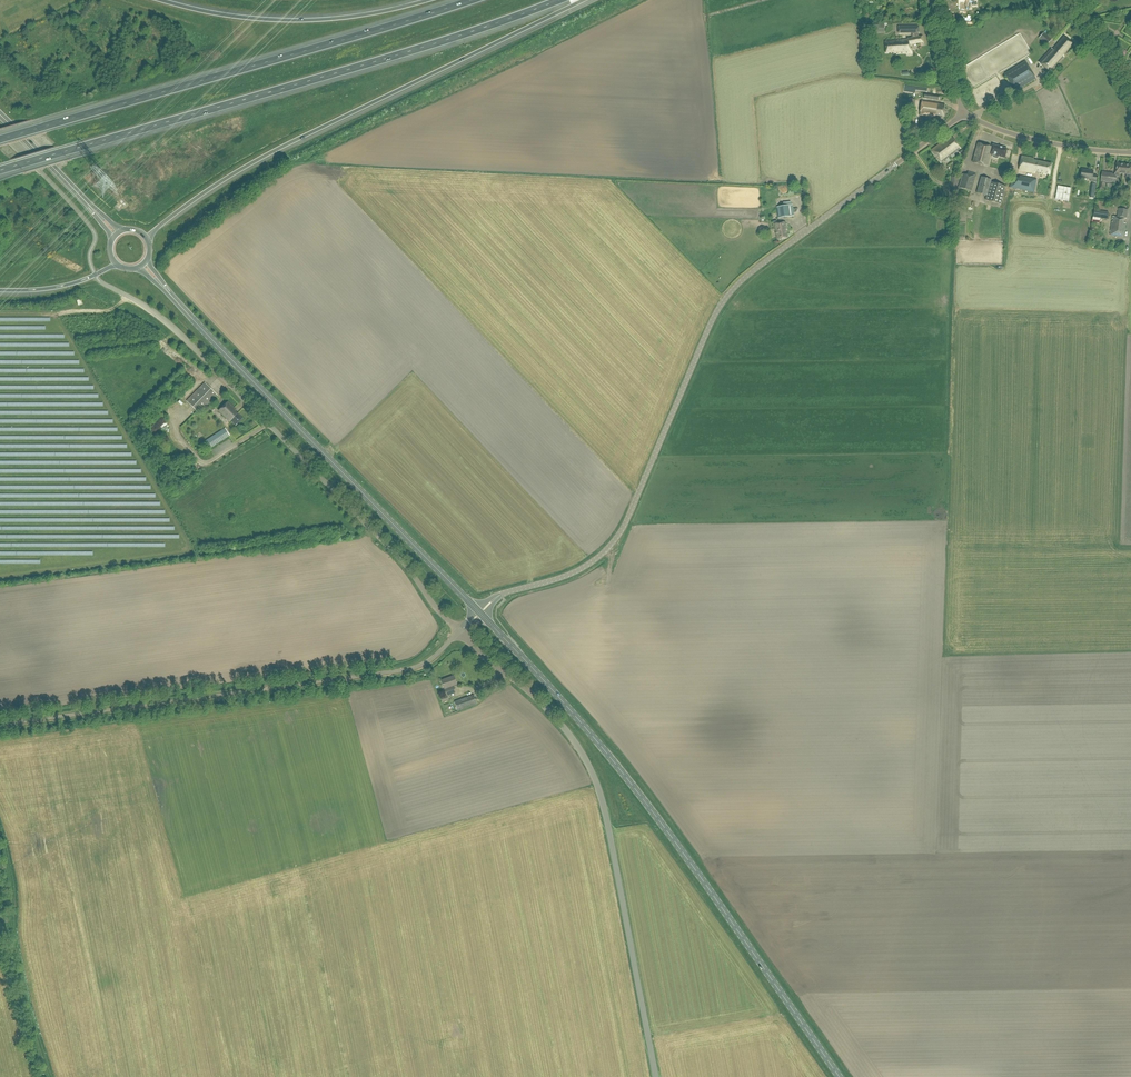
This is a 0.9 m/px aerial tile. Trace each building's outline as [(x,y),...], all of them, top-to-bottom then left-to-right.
[(958,11),(971,11),(971,8),(977,8),(977,0),(963,0),(957,0),(958,11)] [(919,33),(919,26),(898,26),(898,33),(909,33),(910,33),(910,34),(911,34),(912,37),(907,38),(907,39),(896,40),(896,41),(885,41),(886,53),(898,52),(898,54),(912,53),(912,49),(911,49),(910,45),(924,42),(923,36),(921,37),(921,36),(918,36),(918,33),(919,33)] [(1052,40),(1044,33),(1039,39),(1047,45),(1052,40)] [(1072,43),(1064,36),(1053,49),(1051,48),(1039,62),(1050,72),(1064,57),(1062,55),(1072,43)] [(1036,79),(1026,61),(1005,74),(1015,91),(1036,79)] [(938,104),(922,101),(920,116),(934,118),(936,116),(943,117),(945,105),(938,104)] [(960,149),(950,136),(931,150),(941,163),(945,160),(947,163),(950,161),(948,158),(960,149)] [(990,155),(992,147),(978,144),(973,162),(987,166),(990,155)] [(992,145),(992,147),(990,155),(992,155),(992,157),(992,159),(996,160),(998,159),(998,157),(1005,159),(1007,149),(992,145)] [(1033,159),(1021,157),(1018,170),(1034,173),(1035,172),(1049,175),(1051,164),(1033,161),(1033,159)] [(1115,174),(1117,174),(1116,177),(1118,177),(1118,174),(1123,174),(1122,177),(1126,178),(1126,179),(1130,180),(1130,171),(1130,165),(1116,163),(1115,174)] [(1059,166),(1057,176),(1066,178),(1066,179),(1071,180),(1074,169),(1059,166)] [(1093,171),(1082,169),(1080,178),(1090,180),(1090,181),(1096,182),(1097,176),(1093,176),(1093,171)] [(976,175),(967,172),(967,175),(963,174),(959,188),(971,191),(976,175)] [(1117,174),(1115,174),(1112,174),(1112,173),(1102,172),(1100,182),(1115,184),(1115,182),(1116,182),(1116,177),(1117,174)] [(1037,180),(1019,176),(1018,179),(1012,177),(1010,187),(1034,192),(1037,180)] [(991,180),(981,177),(976,193),(986,196),(985,200),(1000,204),(1006,186),(991,182),(991,180)] [(1057,186),(1055,199),(1068,201),(1070,188),(1057,186)] [(1015,193),(1013,205),(1026,208),(1029,195),(1015,193)] [(794,216),(792,205),(777,207),(778,218),(794,216)] [(1127,210),(1118,209),(1117,217),(1112,217),(1110,235),(1123,237),(1125,223),(1123,223),(1124,219),(1126,219),(1127,210)] [(1103,214),(1094,212),(1093,222),(1101,224),(1103,214)] [(786,230),(785,222),(774,224),(777,240),(787,239),(785,230),(786,230)] [(217,395),(205,383),(186,401),(199,414),(217,395)] [(236,410),(228,402),(219,411),(230,422),(231,421),(235,426),(242,419),(235,411),(236,410)] [(192,413),(189,415),(184,419),(186,421),(194,415),(192,413)] [(230,436),(225,428),(206,441),(211,449),(230,436)] [(457,684),(454,676),(442,680),(447,696),(441,698),(443,703),(449,700),(448,696),(456,693),(453,686),(457,684)] [(477,704),(474,695),(454,702),(458,711),(477,704)]
